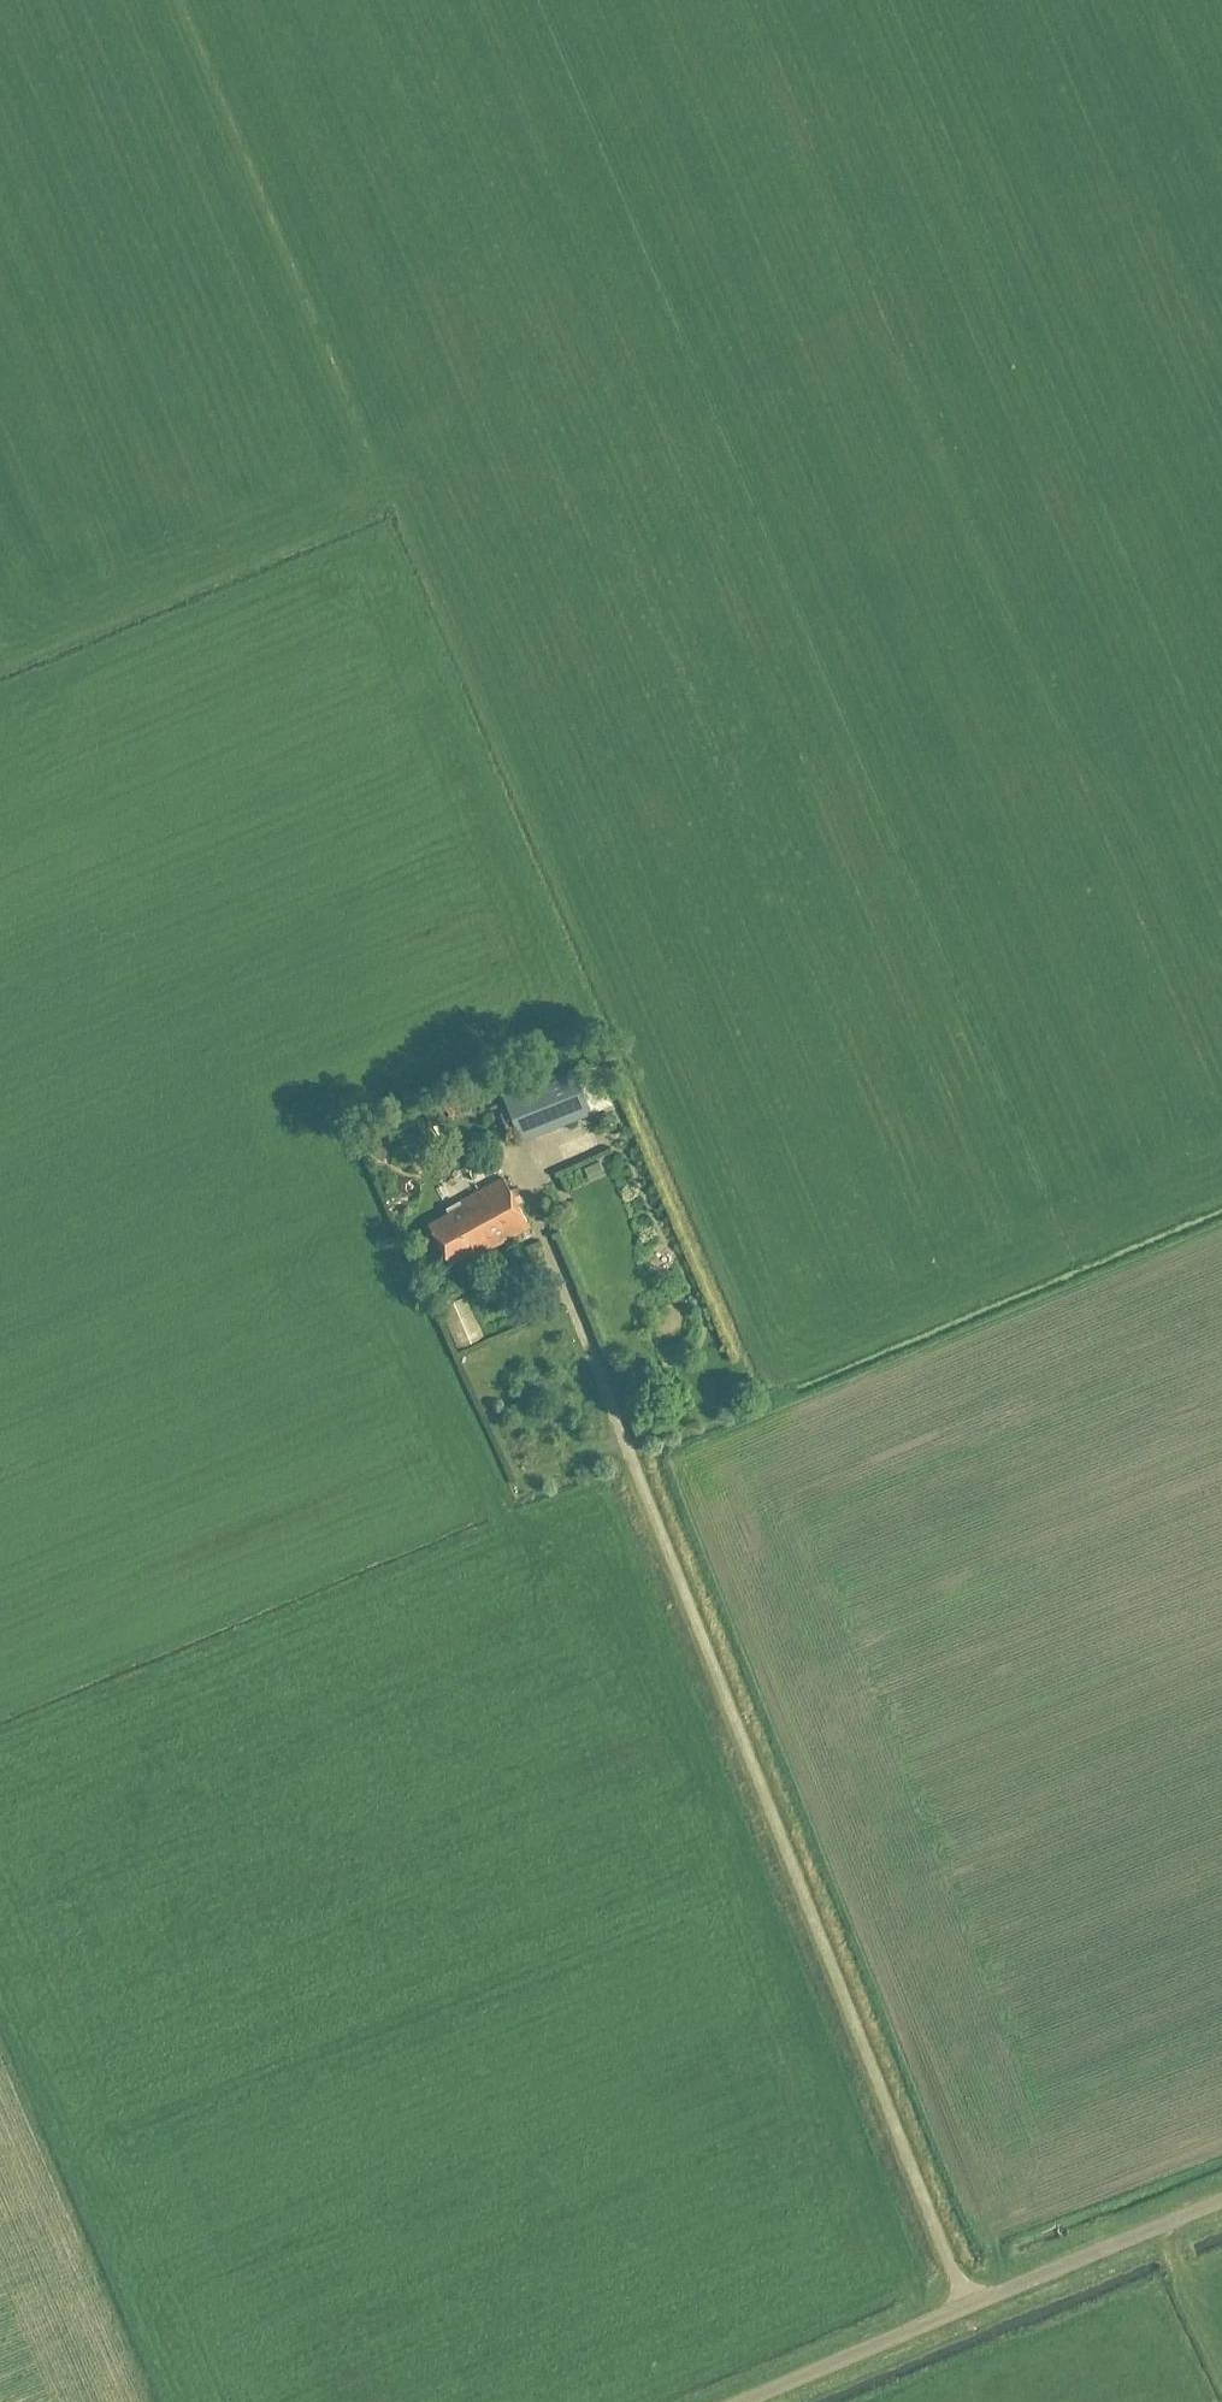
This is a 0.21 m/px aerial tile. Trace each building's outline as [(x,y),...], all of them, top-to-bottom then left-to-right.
[(503,1095),(520,1142),(591,1115),(573,1069),(503,1095)] [(471,1260),(531,1227),(504,1177),(446,1209),(449,1213),(426,1226),(449,1267),(469,1256),(471,1260)] [(483,1338),(466,1299),(440,1310),(456,1350),(483,1338)]
